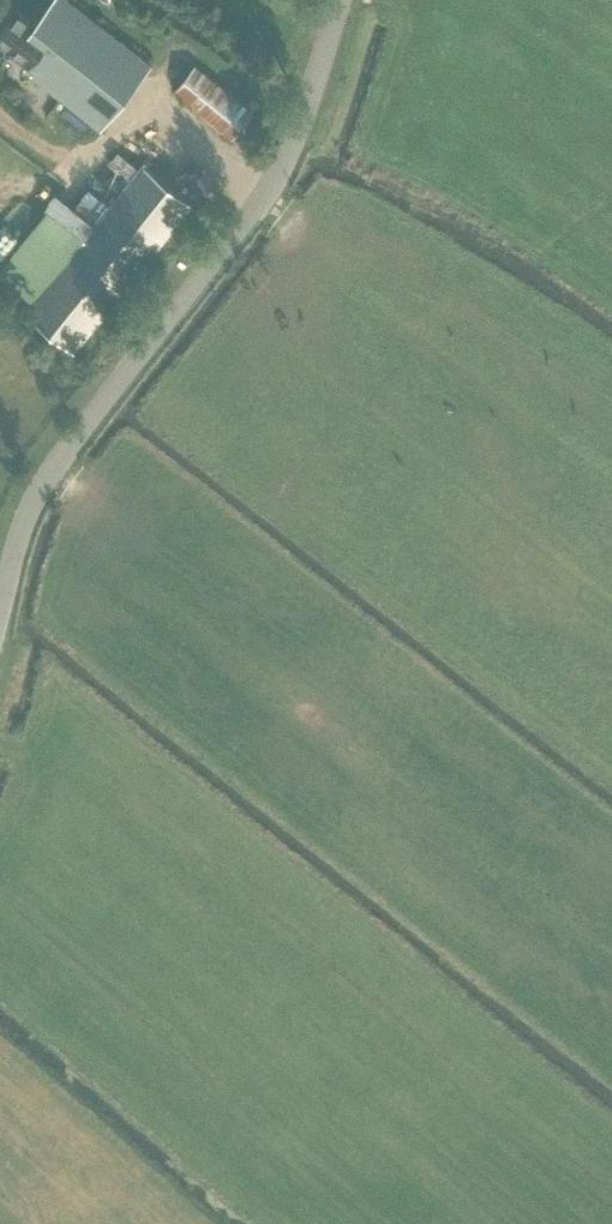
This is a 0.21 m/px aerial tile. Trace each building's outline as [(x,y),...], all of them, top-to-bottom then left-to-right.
[(72,0),(52,0),(34,23),(16,9),(0,28),(0,40),(28,63),(24,68),(101,129),(152,64),(72,0)] [(174,91),(233,138),(253,112),(195,65),(174,91)] [(128,172),(135,160),(113,148),(107,160),(128,172)] [(75,349),(192,203),(145,165),(28,311),(75,349)]
